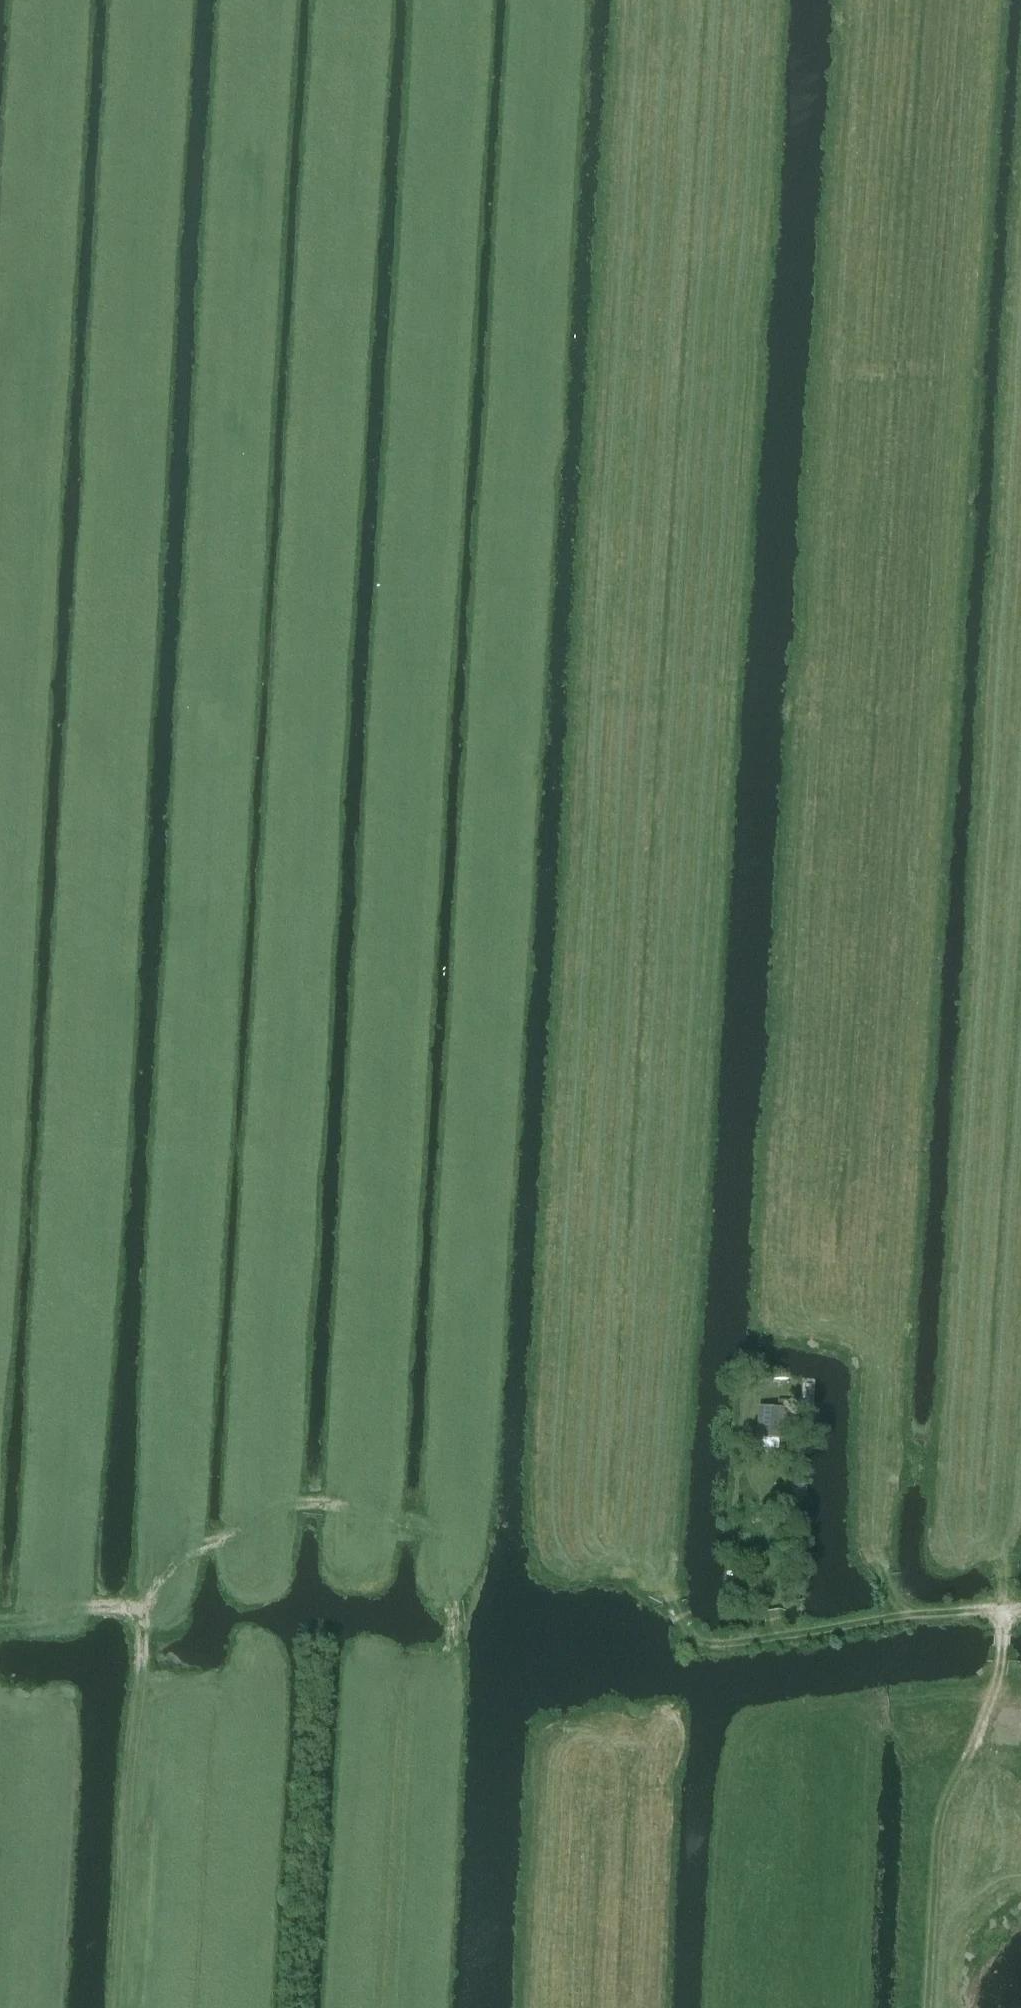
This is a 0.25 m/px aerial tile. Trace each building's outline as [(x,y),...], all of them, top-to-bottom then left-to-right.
[(758,1407),(756,1437),(760,1437),(759,1448),(779,1449),(779,1441),(786,1441),(787,1421),(792,1422),(792,1409),(790,1409),(791,1399),(777,1398),(777,1408),(758,1407)]
